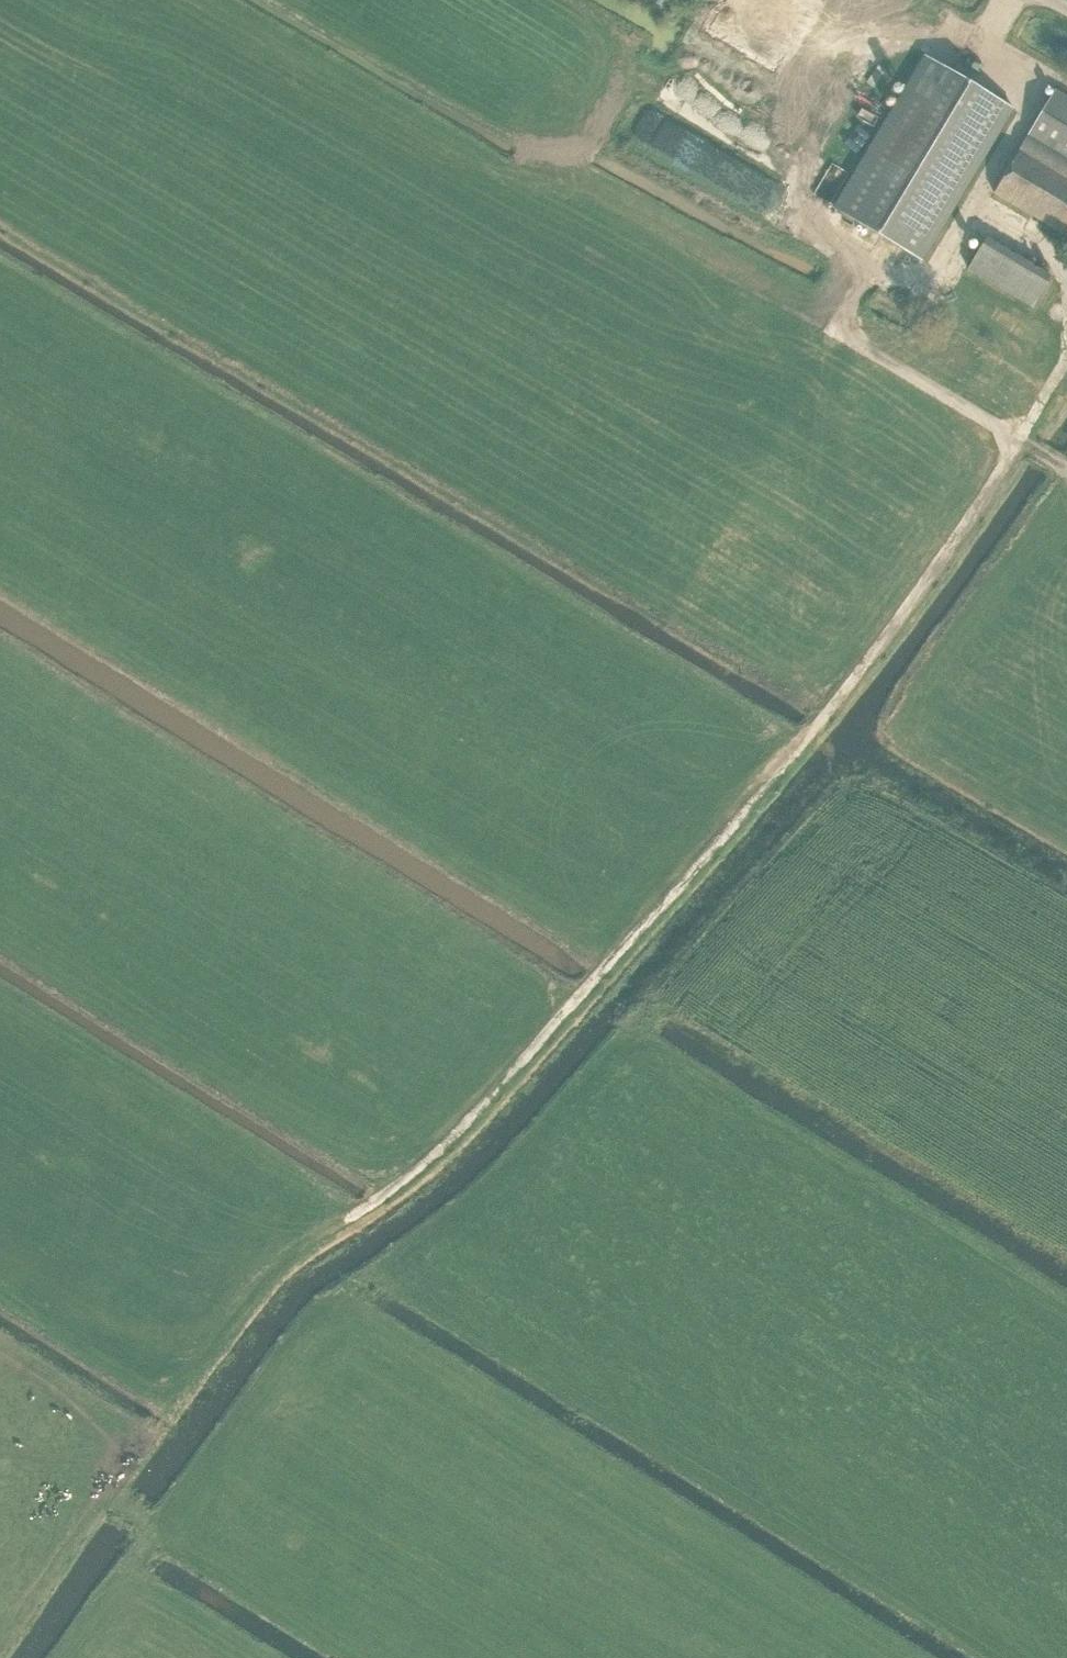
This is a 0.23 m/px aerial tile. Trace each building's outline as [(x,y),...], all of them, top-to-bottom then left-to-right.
[(833,208),(922,261),(1013,109),(924,56),(833,208)] [(994,193),(1066,236),(1066,97),(1055,90),(994,193)] [(1034,308),(1053,275),(987,236),(969,269),(1034,308)]
